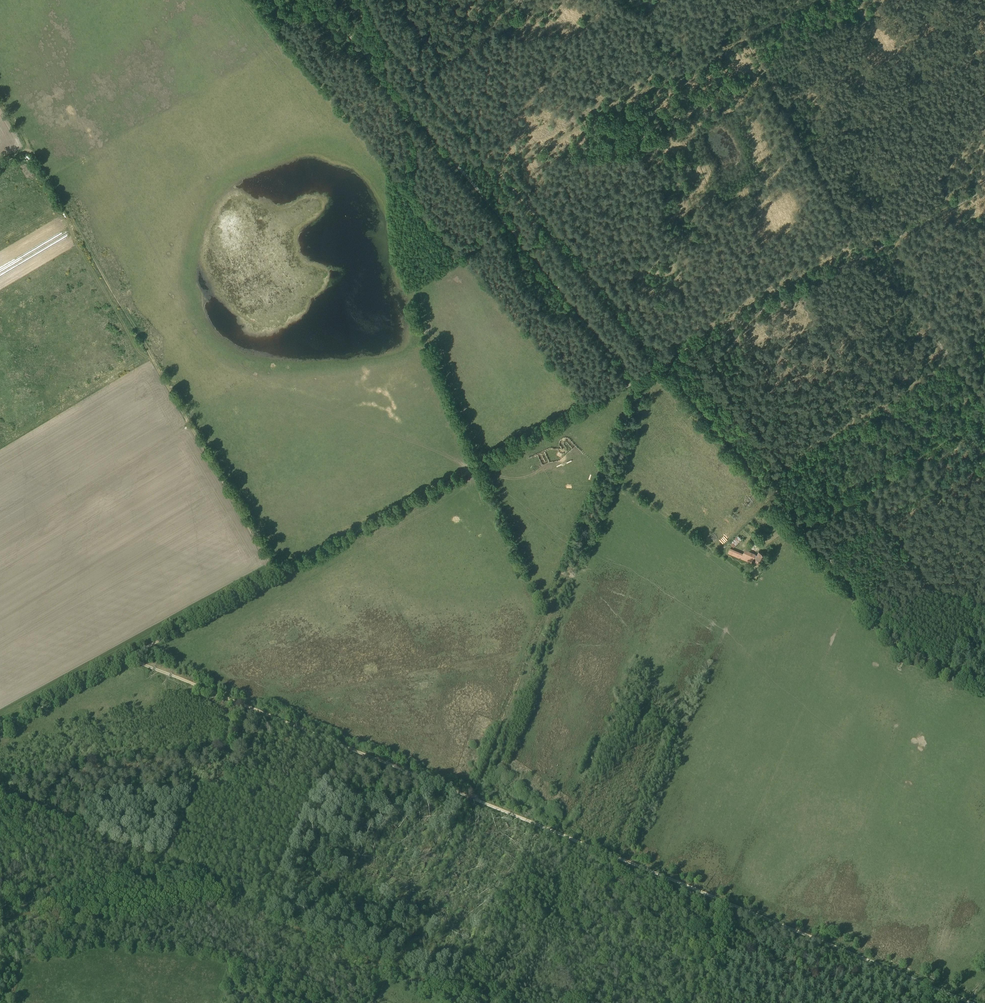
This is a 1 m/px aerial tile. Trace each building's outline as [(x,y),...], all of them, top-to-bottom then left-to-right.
[(745,549),(741,558),(752,563),(754,558),(762,561),(765,554),(758,551),(757,555),(755,554),(755,553),(745,549)]
